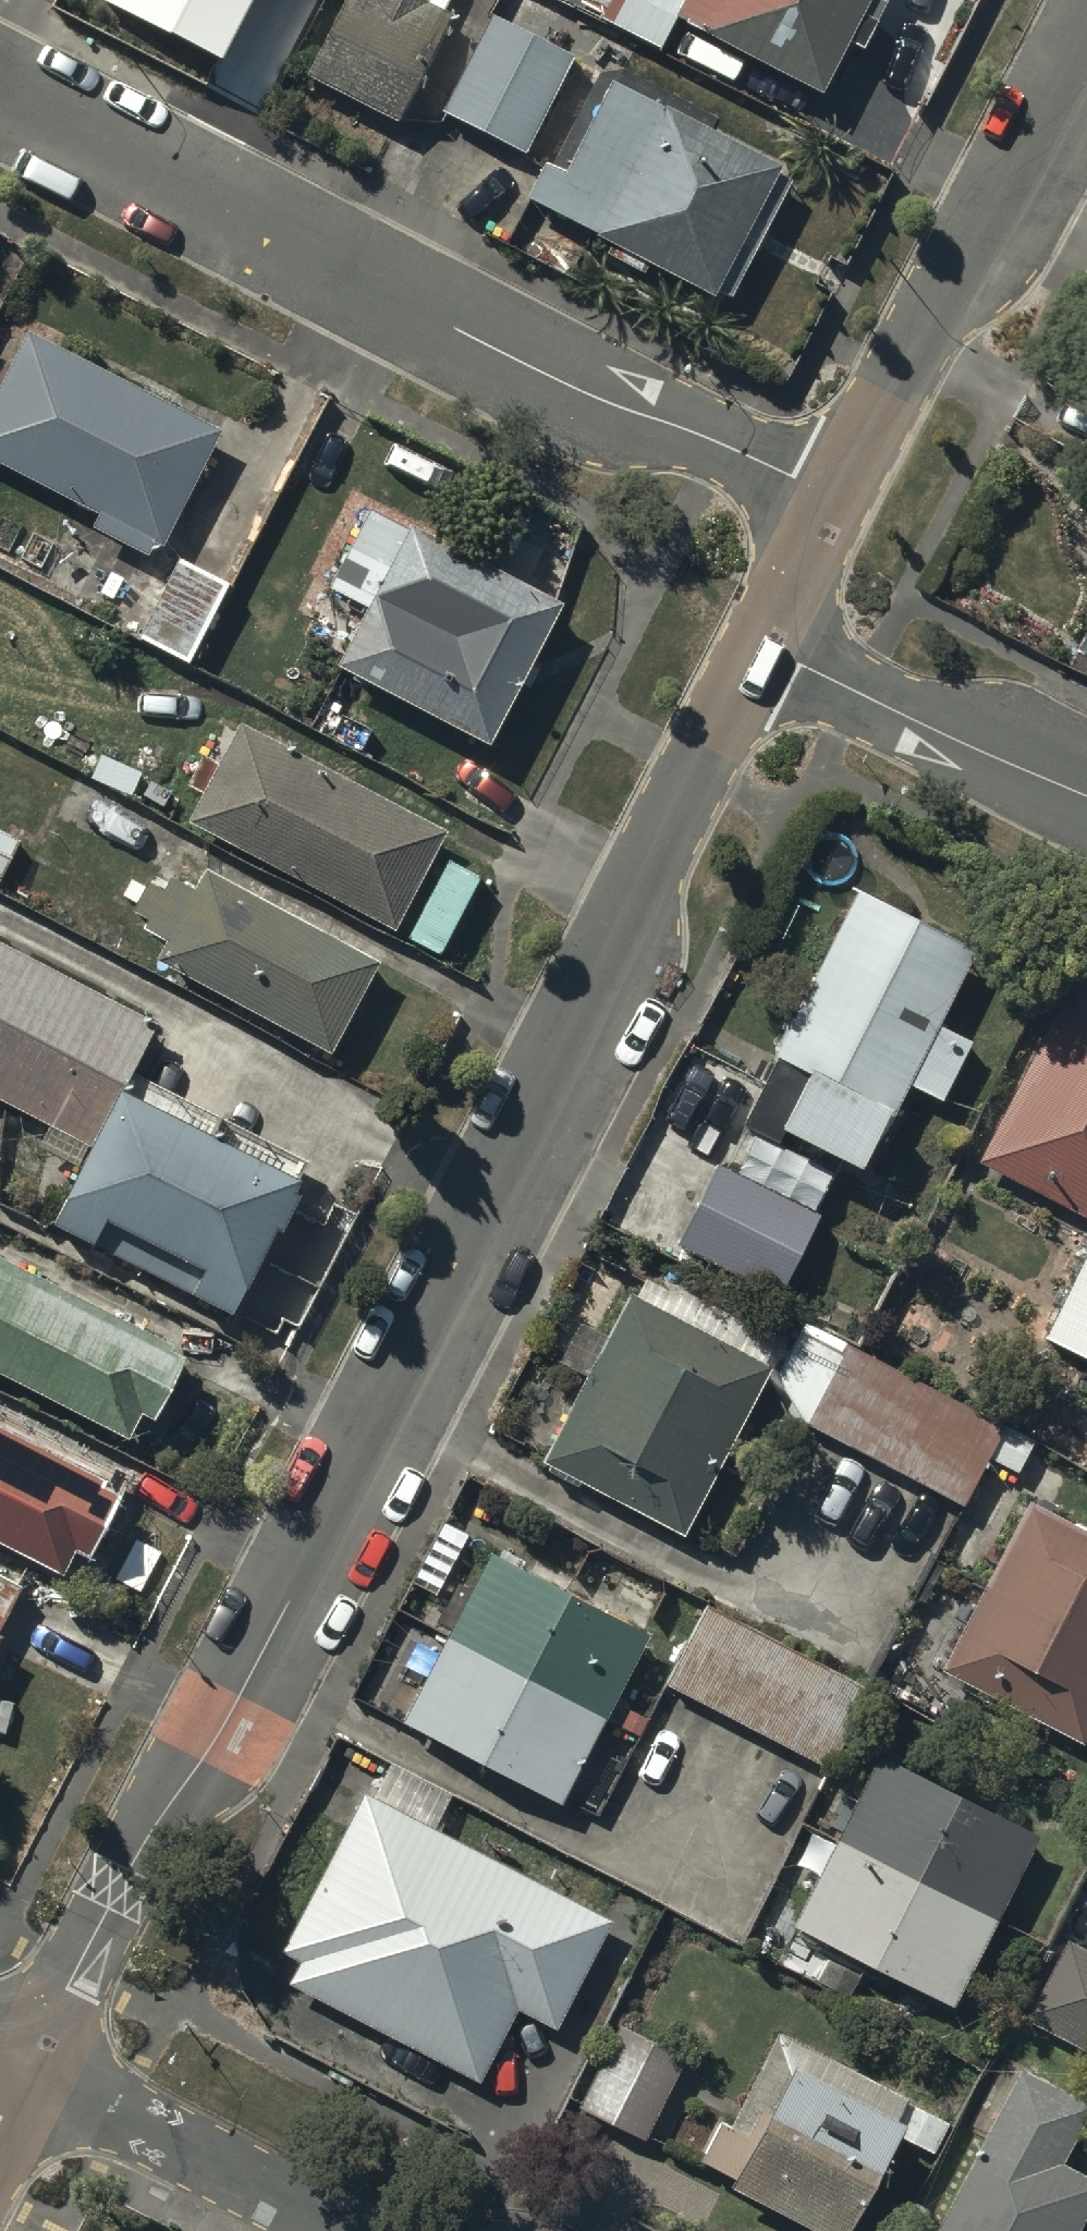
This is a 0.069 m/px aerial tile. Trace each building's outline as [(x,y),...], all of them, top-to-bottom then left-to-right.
[(220,60),(252,0),(103,0),(220,60)] [(305,83),(398,128),(452,16),(445,12),(450,0),(345,0),(305,83)] [(680,16),(818,87),(863,0),(689,0),(680,16)] [(577,59),(492,17),(443,114),(528,156),(577,59)] [(783,174),(613,88),(569,175),(541,161),(524,194),(722,295),(783,174)] [(30,340),(0,397),(0,456),(106,511),(98,527),(152,555),(214,435),(30,340)] [(558,611),(374,512),(334,586),(379,611),(349,667),(487,741),(558,611)] [(224,587),(184,564),(146,629),(186,652),(224,587)] [(443,836),(248,732),(200,821),(395,925),(443,836)] [(449,858),(410,944),(443,958),(482,873),(449,858)] [(374,965),(224,889),(215,907),(180,889),(175,899),(150,886),(139,909),(152,916),(146,928),(168,939),(156,962),(330,1051),(374,965)] [(965,961),(863,907),(746,1126),(785,1147),(792,1134),(860,1170),(906,1078),(940,1096),(962,1055),(927,1037),(965,961)] [(73,980),(0,943),(0,1090),(13,1097),(73,980)] [(118,1102),(158,1024),(73,980),(13,1097),(98,1140),(118,1102)] [(992,1160),(1086,1211),(1086,1015),(1075,1009),(992,1160)] [(237,1313),(298,1197),(118,1102),(98,1140),(57,1218),(237,1313)] [(819,1222),(717,1171),(681,1243),(782,1294),(819,1222)] [(0,1265),(0,1375),(125,1441),(139,1414),(157,1423),(189,1364),(0,1265)] [(1051,1342),(1086,1359),(1086,1269),(1051,1342)] [(637,1303),(595,1383),(727,1452),(769,1372),(637,1303)] [(841,1354),(803,1427),(961,1510),(1000,1437),(841,1354)] [(553,1463),(685,1532),(727,1452),(595,1383),(553,1463)] [(0,1434),(0,1544),(61,1575),(75,1549),(93,1558),(125,1499),(0,1434)] [(992,1590),(1086,1638),(1086,1540),(1032,1512),(992,1590)] [(498,1564),(459,1639),(615,1718),(653,1643),(498,1564)] [(0,1579),(0,1634),(22,1591),(0,1579)] [(992,1590),(950,1672),(1082,1740),(1086,1731),(1086,1638),(992,1590)] [(708,1618),(670,1691),(828,1774),(867,1701),(708,1618)] [(415,1725),(570,1804),(615,1718),(459,1639),(415,1725)] [(885,1767),(845,1846),(1000,1924),(1040,1846),(885,1767)] [(603,1926),(369,1803),(291,1951),(312,1962),(301,1981),(479,2074),(518,2001),(554,2019),(603,1926)] [(1000,1924),(845,1846),(803,1928),(958,2007),(1000,1924)] [(1075,1950),(1038,2020),(1086,2045),(1086,1957),(1075,1950)] [(684,2063),(621,2031),(583,2106),(646,2137),(684,2063)] [(775,2044),(730,2132),(719,2127),(700,2164),(833,2230),(836,2230),(899,2107),(775,2044)] [(1031,2081),(954,2230),(1080,2230),(1086,2218),(1086,2188),(1062,2175),(1086,2126),(1086,2110),(1031,2081)]
